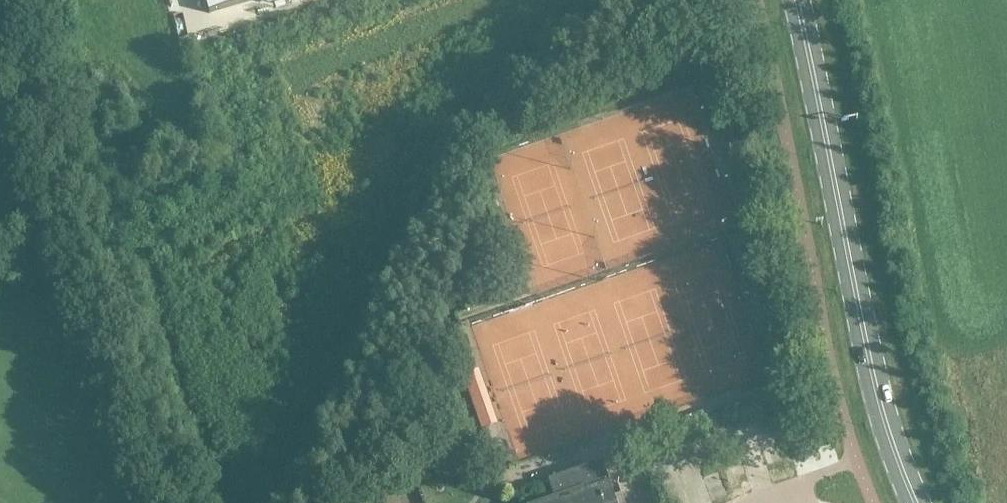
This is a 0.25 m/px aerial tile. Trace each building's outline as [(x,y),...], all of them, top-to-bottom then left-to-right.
[(613,494),(602,462),(548,480),(555,501),(547,502),(624,502),(620,492),(613,494)]
